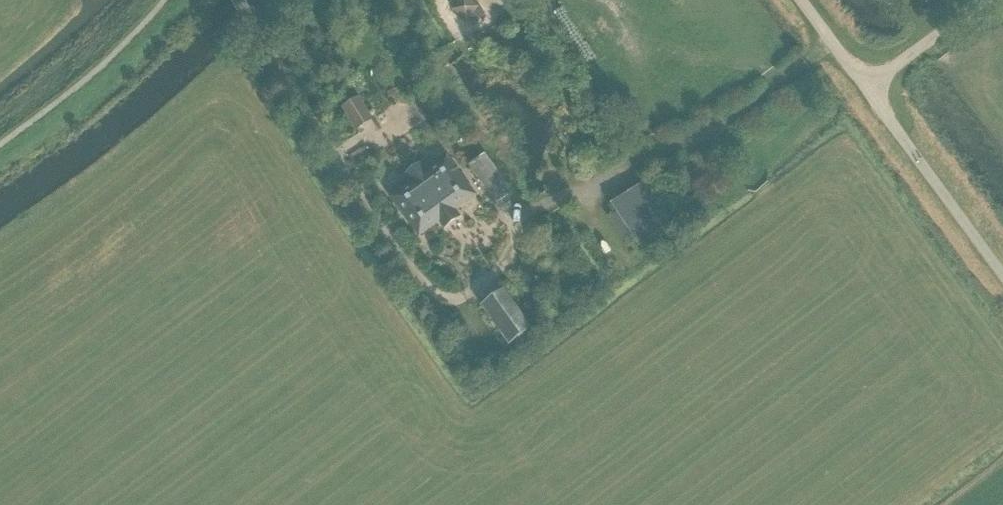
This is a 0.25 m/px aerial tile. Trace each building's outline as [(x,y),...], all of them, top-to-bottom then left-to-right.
[(374,118),(359,95),(342,107),(356,129),(374,118)] [(456,210),(477,195),(446,153),(388,195),(419,237),(439,222),(444,228),(461,215),(456,210)] [(484,154),(469,165),(498,204),(514,193),(484,154)] [(638,245),(671,224),(643,182),(611,203),(638,245)] [(533,327),(505,288),(480,306),(508,345),(533,327)]
